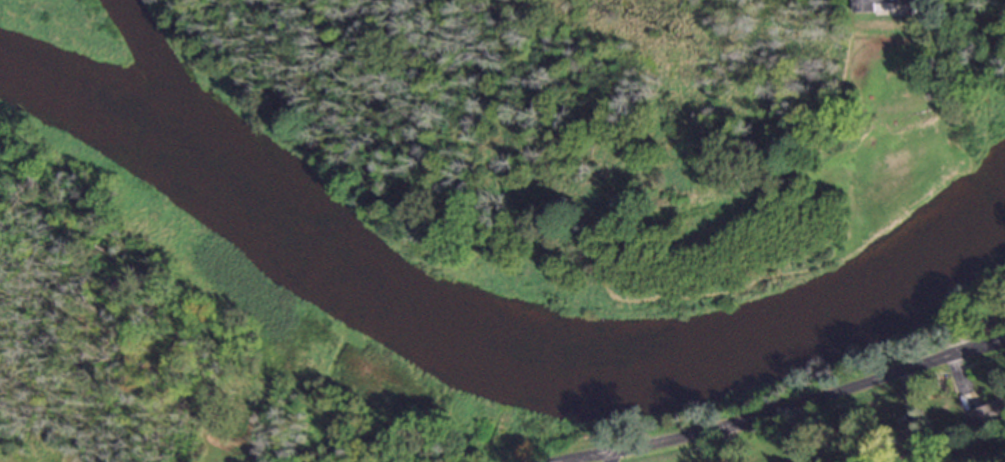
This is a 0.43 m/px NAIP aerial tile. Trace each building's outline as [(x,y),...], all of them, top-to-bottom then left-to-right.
[(915,3),(915,0),(851,0),(851,11),(873,11),(873,3),(915,3)] [(1000,397),(960,413),(968,433),(1004,418),(1004,409),(1000,397)]
